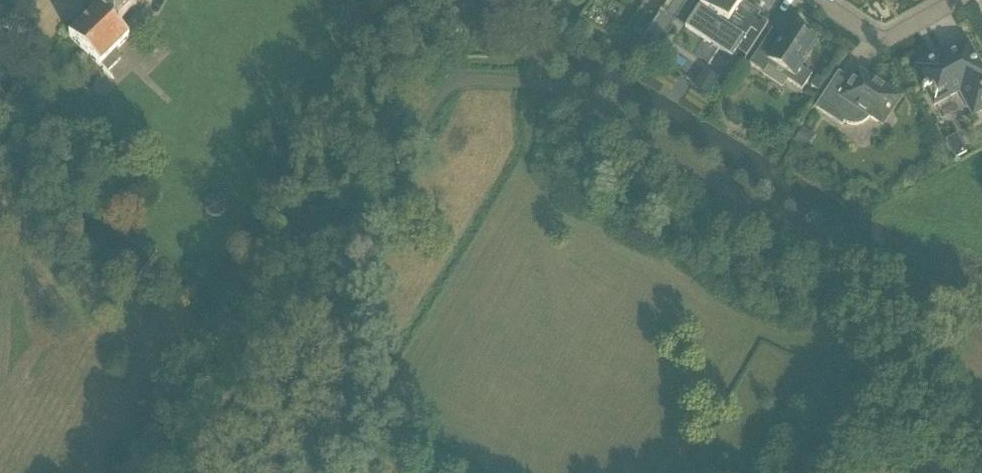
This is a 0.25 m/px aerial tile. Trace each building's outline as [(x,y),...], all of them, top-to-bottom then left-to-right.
[(108,74),(121,60),(114,54),(129,39),(114,26),(136,7),(140,0),(102,0),(95,7),(96,12),(70,37),(83,52),(101,66),(108,74)] [(685,28),(732,59),(737,51),(747,58),(768,25),(758,18),(760,15),(742,3),(744,0),(703,0),(700,5),(702,7),(701,9),(698,7),(685,28)] [(640,46),(653,54),(674,22),(661,13),(640,46)] [(761,47),(749,65),(763,74),(767,68),(788,82),(802,91),(806,84),(812,76),(801,68),(816,45),(801,36),(803,34),(796,29),(795,31),(789,28),(778,45),(768,38),(773,31),(772,31),(761,47)] [(422,30),(415,41),(422,45),(429,34),(422,30)] [(973,116),(981,111),(981,70),(967,44),(943,57),(941,54),(917,68),(919,71),(915,73),(923,88),(921,89),(923,93),(925,92),(934,107),(959,92),(973,116)] [(704,70),(692,88),(707,98),(719,80),(704,70)] [(816,109),(842,126),(844,122),(848,124),(852,125),(856,125),(860,124),(863,123),(867,120),(869,117),(882,125),(899,100),(859,73),(852,83),(839,75),(816,109)] [(816,77),(810,87),(818,92),(824,83),(816,77)] [(793,144),(805,152),(815,136),(804,128),(803,129),(799,127),(789,140),(794,143),(793,144)] [(211,198),(205,204),(205,212),(211,218),(220,217),(225,212),(225,204),(219,197),(211,198)]
